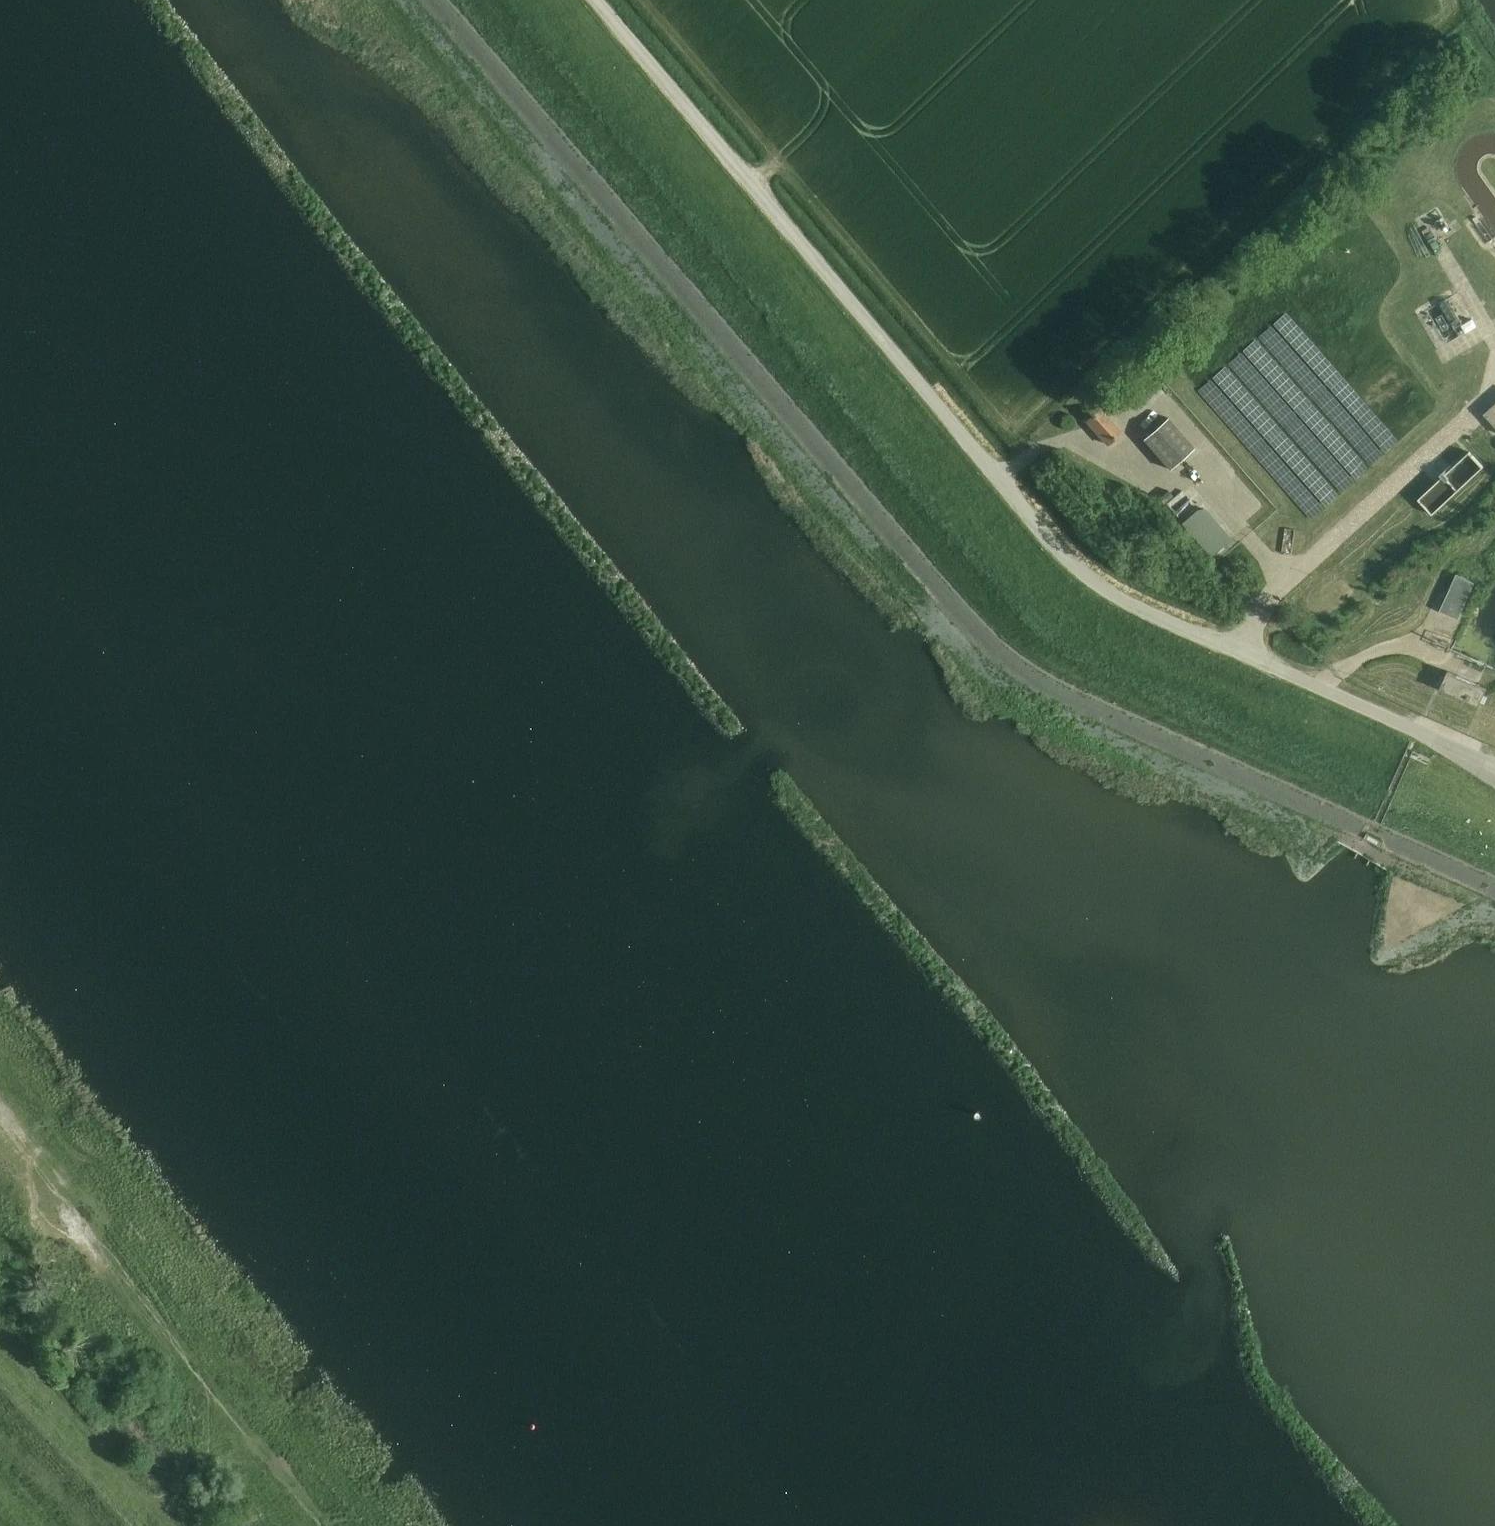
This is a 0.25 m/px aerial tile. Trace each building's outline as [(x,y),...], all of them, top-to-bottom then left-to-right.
[(1440,311),(1464,352),(1493,336),(1485,322),(1467,333),(1450,305),(1440,311)] [(1485,414),(1494,425),(1494,404),(1485,414)] [(1107,444),(1116,435),(1121,431),(1100,408),(1086,421),(1107,444)] [(1171,468),(1194,447),(1167,417),(1144,438),(1171,468)] [(1196,508),(1180,523),(1210,556),(1232,538),(1204,508),(1196,508)] [(1456,574),(1440,610),(1459,619),(1475,582),(1456,574)] [(1447,671),(1440,688),(1479,705),(1487,688),(1481,686),(1465,679),(1456,675),(1447,671)]
